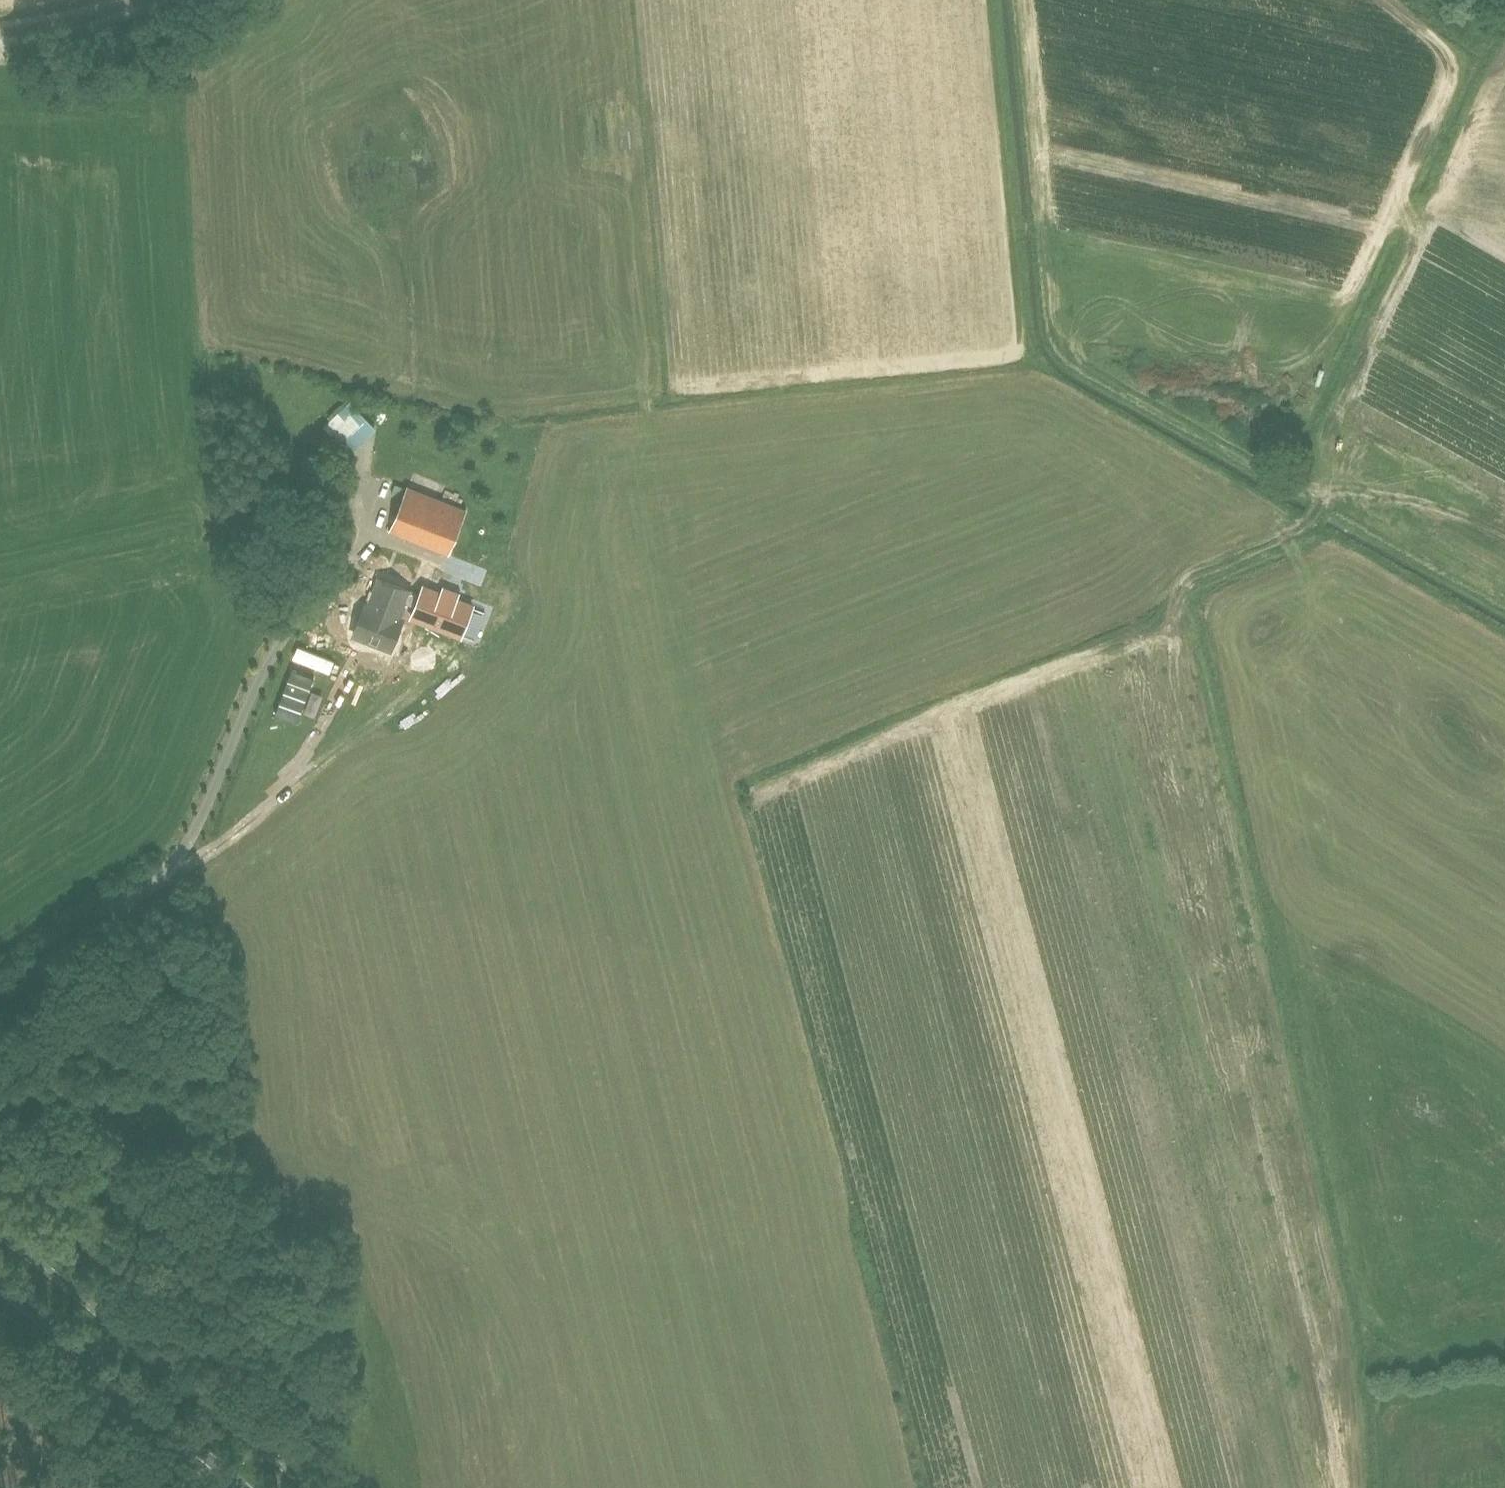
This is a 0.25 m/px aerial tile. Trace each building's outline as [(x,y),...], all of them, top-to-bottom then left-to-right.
[(376,428),(351,402),(324,428),(349,454),(376,428)] [(447,555),(465,511),(407,487),(389,532),(447,555)] [(358,620),(352,636),(391,651),(397,635),(403,620),(399,619),(405,603),(415,607),(411,617),(461,636),(461,635),(472,607),(473,606),(456,600),(458,594),(442,588),(440,594),(422,587),(419,595),(410,592),(410,590),(378,578),(368,607),(364,605),(358,620)] [(314,678),(292,669),(275,714),(297,722),(314,678)]
